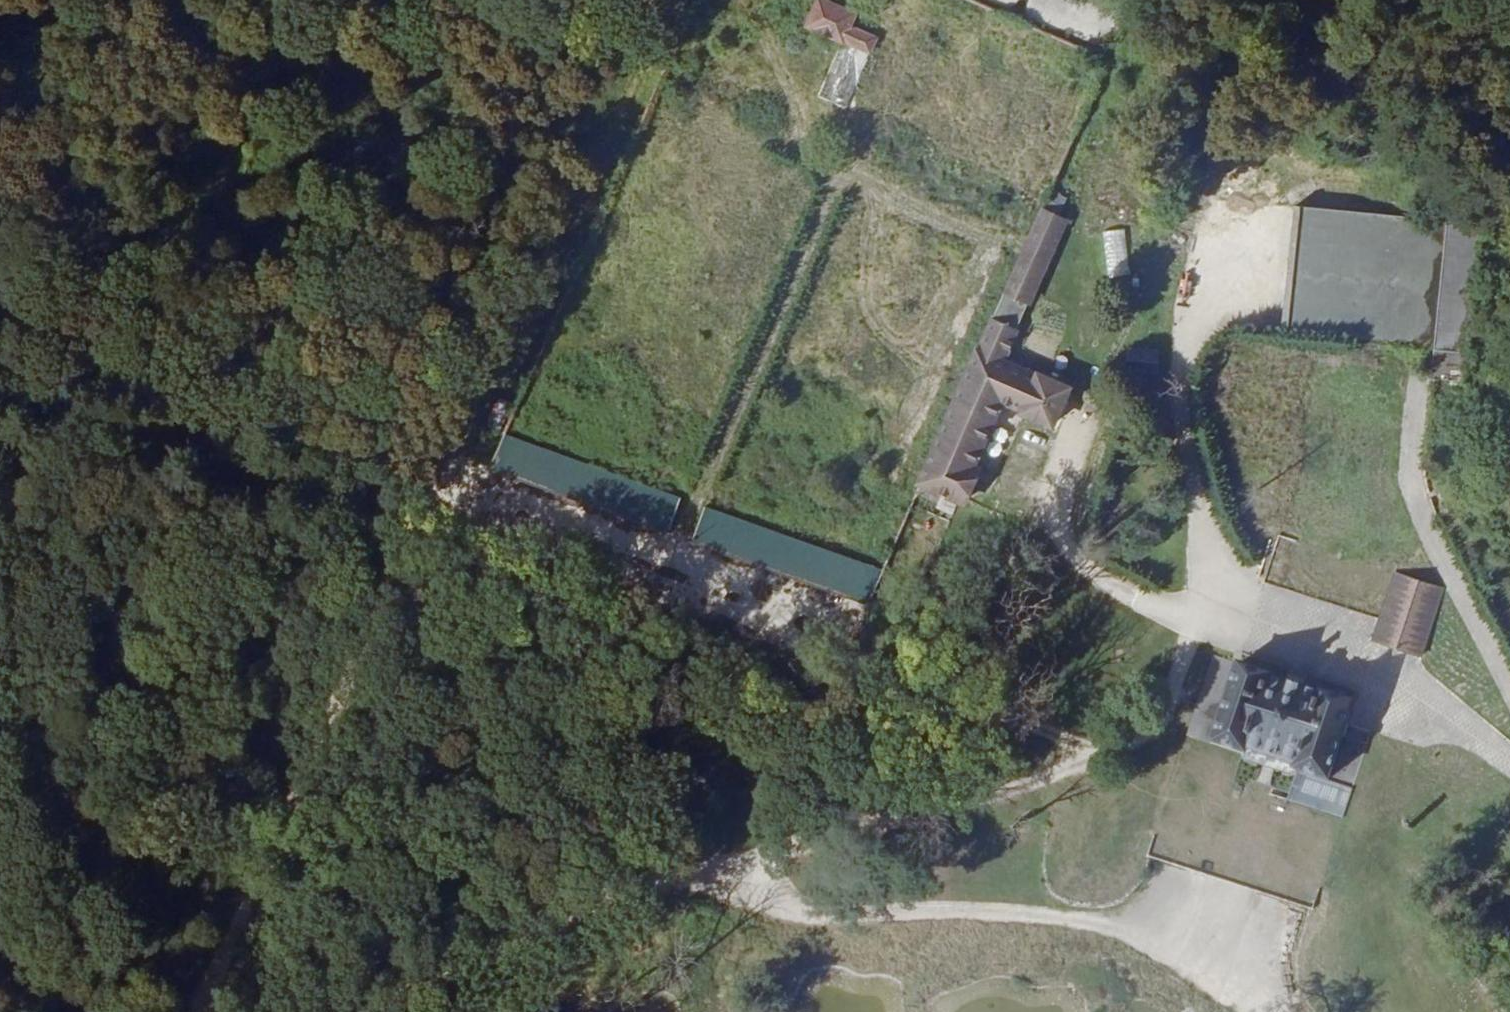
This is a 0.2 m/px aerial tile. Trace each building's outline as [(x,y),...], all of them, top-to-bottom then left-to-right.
[(860,12),(831,0),(822,0),(811,26),(845,42),(819,98),(847,110),(879,36),(855,25),(860,12)] [(860,12),(872,0),(831,0),(860,12)] [(1033,306),(1101,158),(1074,144),(1007,294),(1033,306)] [(1124,255),(1138,224),(1095,203),(1079,233),(1124,255)] [(1292,208),(1285,334),(1414,341),(1421,215),(1292,208)] [(1443,222),(1441,275),(1472,277),(1474,223),(1443,222)] [(921,503),(942,512),(949,495),(965,502),(1009,403),(1031,413),(1055,424),(1071,388),(1008,360),(1020,334),(994,323),(916,501),(921,503)] [(1014,465),(1031,413),(1009,403),(993,457),(1014,465)] [(668,535),(682,497),(506,434),(480,508),(629,562),(625,574),(640,579),(657,531),(668,535)] [(854,642),(880,567),(703,506),(691,542),(809,583),(800,610),(823,618),(819,630),(854,642)] [(1370,639),(1420,657),(1444,589),(1394,571),(1370,639)] [(1330,779),(1356,700),(1320,689),(1319,694),(1267,678),(1269,671),(1236,661),(1210,742),(1243,752),(1246,744),(1300,761),(1298,769),(1330,779)]
